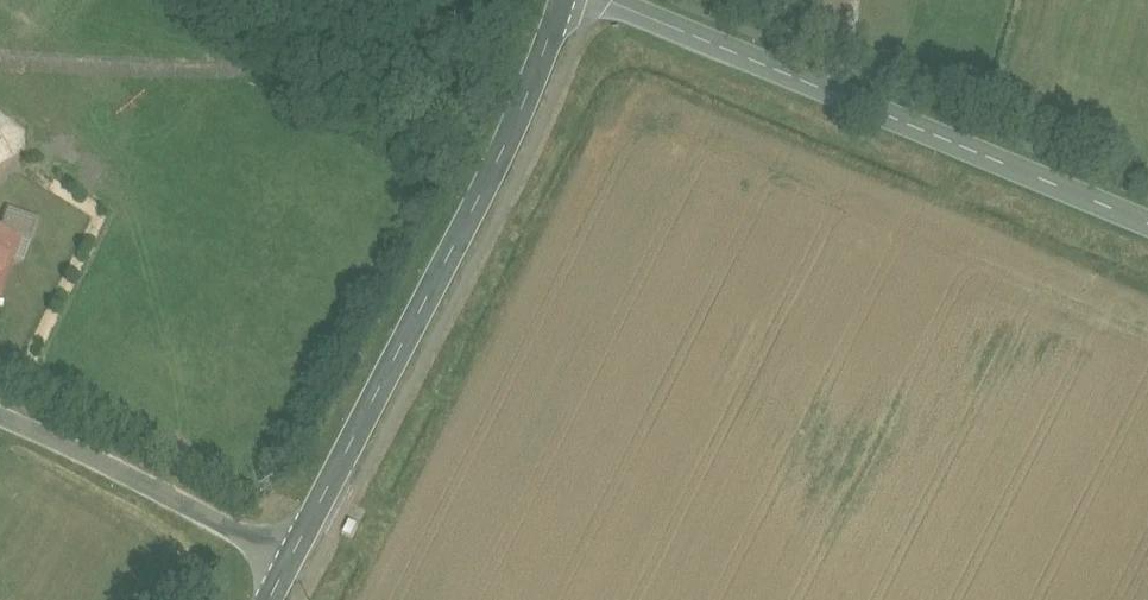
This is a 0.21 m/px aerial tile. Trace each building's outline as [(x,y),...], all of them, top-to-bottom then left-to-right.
[(24,244),(0,235),(0,311),(24,244)]
